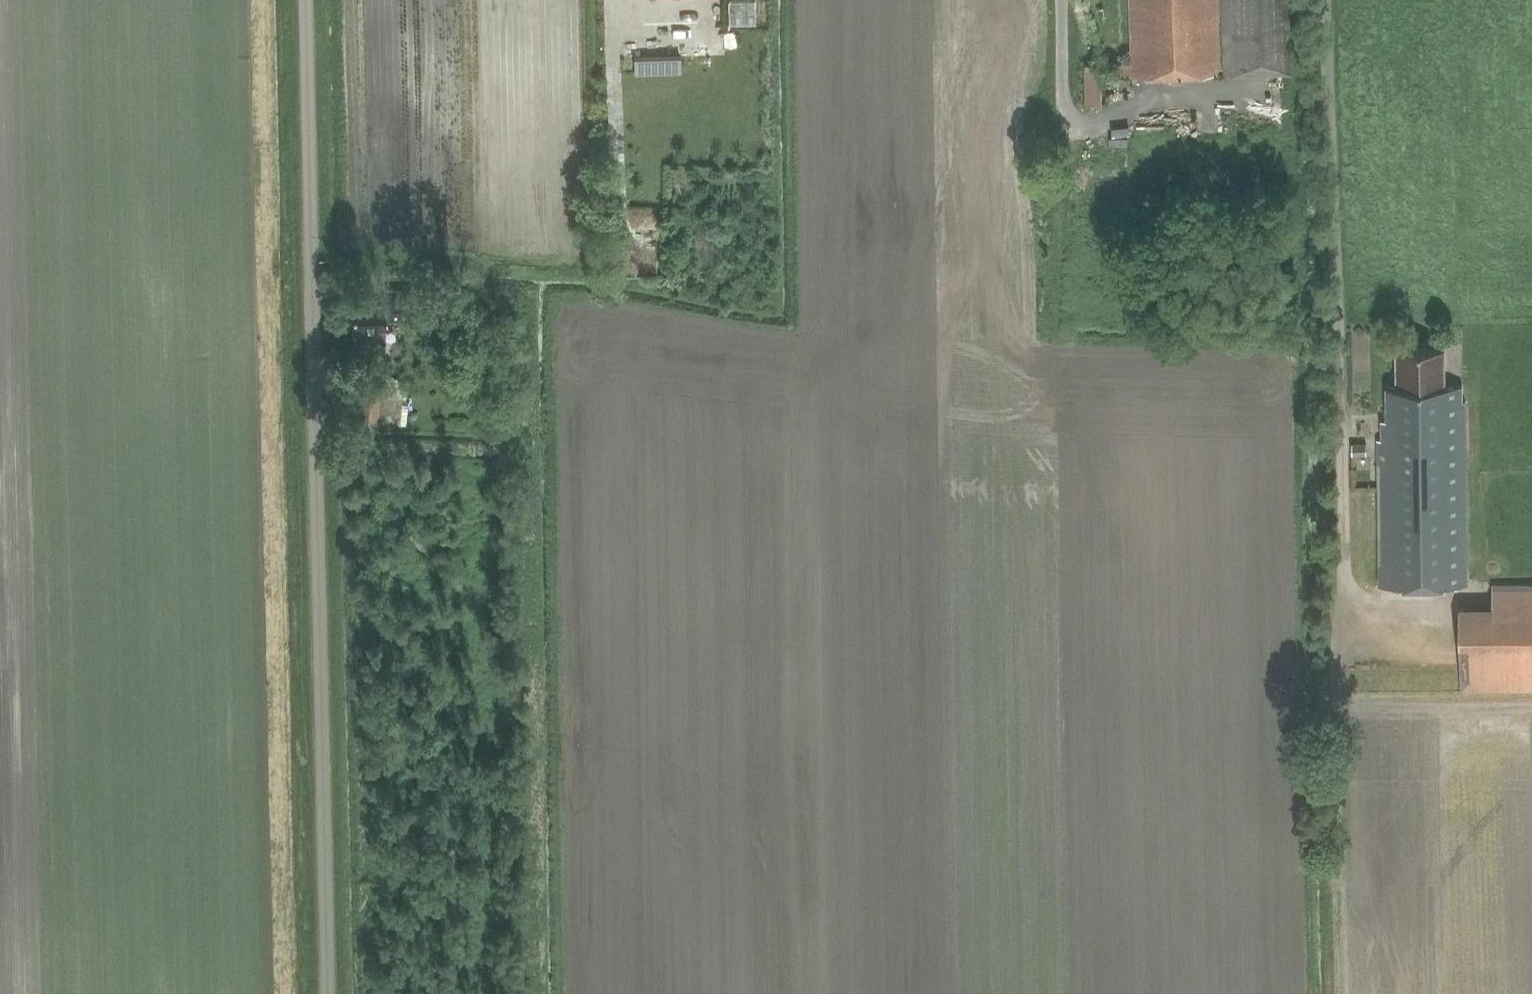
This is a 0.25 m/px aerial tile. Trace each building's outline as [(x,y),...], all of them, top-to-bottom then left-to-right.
[(1218,0),(1127,0),(1129,58),(1114,59),(1115,71),(1129,71),(1129,78),(1135,78),(1134,70),(1220,67),(1218,0)] [(1101,101),(1099,61),(1084,62),(1085,101),(1101,101)] [(352,304),(352,341),(386,341),(385,320),(416,320),(415,299),(411,300),(411,288),(385,289),(385,304),(352,304)] [(1442,382),(1441,343),(1393,344),(1393,382),(1383,383),(1383,415),(1378,415),(1378,434),(1374,434),(1377,584),(1464,582),(1461,399),(1458,397),(1458,382),(1442,382)] [(391,423),(393,396),(360,393),(358,421),(391,423)] [(1366,444),(1352,444),(1352,455),(1366,455),(1366,444)] [(1531,688),(1531,583),(1491,583),(1491,604),(1456,605),(1457,688),(1531,688)]
